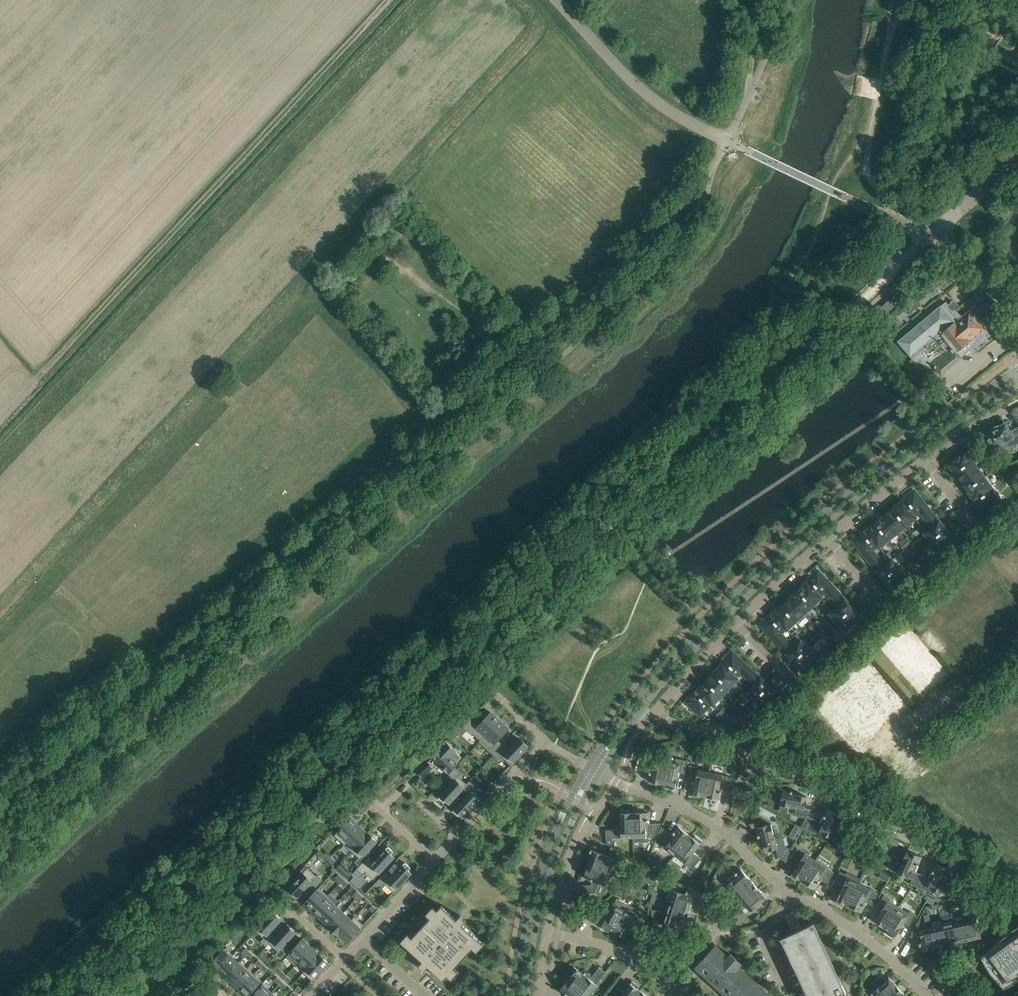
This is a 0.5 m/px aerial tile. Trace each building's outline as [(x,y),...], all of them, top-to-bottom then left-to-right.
[(892,298),(878,310),(886,319),(899,307),(892,298)] [(940,305),(897,342),(903,349),(927,377),(936,369),(941,374),(961,357),(969,350),(974,346),(975,348),(983,342),(991,336),(969,310),(962,317),(955,311),(953,309),(951,311),(948,308),(944,304),(941,307),(941,306),(940,305)] [(897,319),(890,326),(895,332),(903,325),(897,319)] [(1012,430),(1012,431),(1010,432),(1005,423),(998,427),(997,426),(991,430),(991,431),(984,435),(991,449),(999,445),(1012,438),(1016,445),(1017,444),(1017,427),(1012,430)] [(967,451),(949,465),(955,473),(973,460),(967,451)] [(973,460),(955,473),(961,482),(979,468),(973,460)] [(979,468),(961,482),(967,490),(987,475),(985,476),(979,468)] [(987,475),(967,490),(970,493),(969,494),(972,499),(993,483),(987,475)] [(993,483),(972,499),(982,512),(999,500),(989,487),(994,484),(993,483)] [(914,491),(901,501),(914,518),(915,518),(914,516),(920,512),(930,525),(937,520),(914,491)] [(893,509),(907,527),(906,525),(914,518),(901,501),(896,506),(896,507),(893,509)] [(893,509),(884,516),(898,534),(907,527),(893,509)] [(884,517),(875,524),(889,541),(898,534),(884,516),(884,517)] [(939,522),(925,533),(931,540),(927,543),(927,544),(945,530),(939,522)] [(871,525),(866,530),(880,548),(889,541),(875,524),(872,526),(871,525)] [(866,530),(853,540),(876,569),(883,564),(872,550),(877,546),(880,549),(880,548),(866,530)] [(945,530),(927,544),(934,552),(952,537),(945,530)] [(895,557),(877,571),(884,579),(901,565),(895,557)] [(901,565),(884,579),(890,587),(898,580),(903,586),(912,578),(901,565)] [(818,571),(805,582),(820,598),(820,597),(819,596),(825,591),(837,604),(843,598),(818,571)] [(801,588),(798,591),(813,607),(814,607),(812,605),(820,598),(805,582),(800,587),(801,588)] [(790,598),(789,599),(806,616),(807,616),(805,615),(813,607),(798,591),(790,598)] [(789,599),(781,606),(798,624),(806,616),(789,599)] [(845,600),(828,615),(836,623),(834,625),(852,608),(845,600)] [(777,609),(772,613),(787,629),(795,621),(797,624),(798,624),(781,606),(781,607),(778,610),(777,609)] [(852,608),(834,625),(846,637),(859,626),(855,621),(860,616),(852,608)] [(772,613),(760,625),(786,652),(792,646),(780,633),(785,628),(786,629),(787,629),(772,613)] [(804,638),(787,654),(794,661),(811,646),(804,638)] [(818,653),(815,655),(820,660),(834,646),(830,642),(818,653)] [(811,646),(794,661),(801,669),(818,653),(811,646)] [(732,652),(721,664),(735,677),(740,672),(753,684),(759,677),(732,652)] [(717,670),(714,673),(731,688),(738,680),(735,677),(721,664),(716,670),(717,670)] [(714,673),(706,682),(722,697),(731,688),(714,673)] [(761,679),(747,694),(754,701),(753,702),(753,703),(768,686),(761,679)] [(702,684),(698,689),(714,703),(720,696),(722,698),(722,697),(706,682),(705,682),(706,682),(703,685),(702,684)] [(768,686),(753,703),(760,710),(776,693),(768,686)] [(698,689),(686,702),(700,715),(711,703),(713,704),(714,703),(698,689)] [(473,734),(481,740),(481,741),(500,720),(491,712),(480,724),(472,717),(462,726),(472,735),(473,734)] [(509,728),(500,720),(481,741),(481,740),(479,742),(494,755),(503,745),(498,740),(509,728)] [(502,757),(511,765),(528,746),(519,738),(508,750),(503,745),(494,755),(499,760),(502,757)] [(703,744),(693,741),(692,748),(702,750),(703,744)] [(427,762),(417,771),(422,777),(432,768),(432,767),(437,762),(449,772),(457,763),(463,757),(453,748),(448,743),(442,749),(440,748),(432,757),(428,763),(427,762)] [(726,749),(718,748),(716,755),(725,756),(726,749)] [(675,790),(678,772),(685,774),(688,761),(676,758),(675,763),(668,761),(663,784),(667,785),(666,788),(675,790)] [(650,771),(648,780),(663,784),(668,761),(656,759),(653,772),(650,771)] [(705,796),(710,772),(696,769),(697,767),(689,765),(686,781),(695,783),(692,797),(700,798),(701,796),(705,796)] [(450,803),(461,791),(467,784),(458,776),(461,773),(456,768),(446,778),(452,783),(441,794),(441,795),(438,798),(444,803),(447,800),(450,803)] [(729,790),(731,777),(710,772),(705,796),(719,800),(722,789),(729,790)] [(467,784),(461,791),(466,796),(455,807),(455,808),(453,811),(458,816),(461,813),(464,816),(481,797),(472,789),(475,786),(470,781),(467,784)] [(805,808),(807,797),(792,794),(793,791),(783,789),(780,805),(796,808),(795,816),(806,818),(808,816),(811,810),(805,808)] [(830,838),(842,816),(828,809),(820,823),(808,816),(806,818),(801,827),(813,834),(816,830),(830,838)] [(612,838),(633,837),(633,813),(629,813),(629,810),(620,810),(621,824),(618,824),(618,830),(605,830),(606,838),(612,838)] [(655,837),(661,823),(649,823),(648,812),(633,813),(633,837),(635,837),(635,842),(651,842),(651,837),(655,837)] [(335,835),(343,843),(359,826),(351,818),(335,835)] [(775,839),(771,824),(756,828),(758,837),(761,837),(765,851),(776,848),(778,858),(785,861),(792,849),(785,846),(783,837),(775,839)] [(343,843),(352,851),(368,833),(359,826),(343,843)] [(675,855),(690,836),(678,827),(672,835),(666,831),(663,828),(660,836),(661,837),(658,841),(675,855)] [(368,833),(352,851),(359,858),(355,862),(360,866),(369,856),(375,849),(372,847),(377,842),(368,833)] [(693,852),(702,841),(695,836),(693,838),(690,836),(675,855),(692,869),(701,858),(693,852)] [(366,872),(374,879),(394,857),(391,855),(393,852),(388,846),(385,849),(374,861),(369,856),(360,866),(357,869),(363,875),(366,872)] [(623,851),(611,846),(608,854),(620,859),(623,851)] [(802,881),(815,860),(797,848),(790,859),(798,864),(790,876),(797,881),(799,878),(802,881)] [(917,871),(924,856),(908,849),(902,863),(898,861),(893,870),(898,872),(912,879),(911,884),(918,887),(923,874),(917,871)] [(610,873),(615,859),(590,850),(586,860),(590,862),(588,865),(610,873)] [(826,883),(834,872),(815,860),(802,881),(815,889),(821,880),(826,883)] [(394,892),(411,873),(408,870),(411,867),(405,862),(402,865),(391,877),(386,872),(377,882),(382,887),(385,884),(394,892)] [(917,886),(915,889),(936,901),(940,892),(943,893),(948,895),(952,886),(946,884),(952,869),(936,863),(931,877),(923,874),(918,887),(917,886)] [(582,885),(582,893),(595,893),(601,895),(605,885),(605,886),(610,873),(588,865),(584,877),(592,881),(591,885),(582,885)] [(309,885),(314,890),(323,880),(318,875),(316,876),(308,868),(289,888),(298,897),(309,885)] [(737,876),(728,884),(736,893),(751,880),(741,868),(735,873),(737,876)] [(848,905),(858,883),(861,879),(847,872),(846,874),(840,871),(833,886),(841,890),(835,902),(843,906),(844,904),(848,905)] [(758,889),(751,880),(736,893),(743,902),(758,889)] [(872,905),(878,893),(858,883),(848,905),(861,912),(866,902),(872,905)] [(305,903),(313,911),(328,895),(319,887),(305,903)] [(766,898),(758,889),(743,902),(751,911),(766,898)] [(690,908),(694,894),(686,891),(685,894),(674,891),(671,902),(690,908)] [(328,895),(313,911),(322,919),(335,904),(339,901),(330,893),(328,895)] [(885,928),(899,906),(888,900),(889,898),(884,895),(877,906),(883,909),(875,922),(885,928)] [(723,903),(719,897),(715,901),(719,906),(723,903)] [(614,931),(628,904),(617,898),(601,928),(608,932),(610,929),(614,931)] [(686,919),(690,908),(671,902),(666,900),(663,912),(686,919)] [(344,912),(335,904),(322,919),(330,927),(344,912)] [(634,920),(640,923),(646,911),(640,907),(638,910),(628,904),(614,931),(628,939),(632,930),(629,929),(634,920)] [(430,918),(405,945),(419,958),(423,961),(419,965),(425,970),(428,967),(433,971),(443,980),(448,976),(451,979),(452,980),(454,977),(459,972),(457,970),(455,968),(480,941),(463,924),(466,921),(460,915),(457,919),(442,905),(437,910),(433,906),(426,914),(428,916),(430,918)] [(597,906),(587,916),(593,921),(602,912),(597,906)] [(909,926),(916,915),(911,911),(910,913),(899,906),(885,928),(889,931),(887,933),(894,938),(904,923),(909,926)] [(683,931),(686,919),(663,912),(656,910),(652,910),(651,921),(683,931)] [(281,919),(272,911),(255,930),(264,938),(261,941),(266,946),(269,943),(276,936),(271,931),(281,919)] [(949,911),(940,913),(941,918),(940,919),(942,926),(946,945),(959,942),(952,916),(950,916),(949,911)] [(981,937),(975,911),(963,913),(970,940),(981,937)] [(344,912),(330,927),(339,934),(352,920),(352,919),(344,912)] [(963,913),(952,916),(959,942),(970,940),(963,913)] [(339,934),(347,942),(364,925),(355,916),(352,919),(352,920),(339,934)] [(781,938),(808,995),(842,995),(847,994),(813,923),(781,938)] [(286,924),(276,936),(269,943),(278,951),(275,954),(281,959),(290,949),(285,944),(296,933),(286,924)] [(946,945),(942,926),(932,928),(936,948),(946,945)] [(936,948),(932,928),(920,931),(923,943),(919,944),(921,951),(936,948)] [(981,957),(990,972),(1004,988),(1017,980),(1017,931),(1009,938),(1006,934),(981,957)] [(295,965),(299,961),(298,961),(311,947),(303,939),(286,957),(295,965)] [(727,995),(771,995),(738,966),(740,963),(731,954),(728,957),(716,945),(696,967),(727,995)] [(307,969),(320,955),(311,947),(298,961),(299,961),(306,969),(307,969)] [(230,952),(226,948),(212,963),(219,970),(231,956),(232,957),(233,955),(230,952)] [(328,963),(320,955),(307,969),(306,969),(303,972),(312,981),(328,963)] [(231,956),(219,970),(226,976),(238,963),(238,962),(232,957),(231,956)] [(623,972),(626,967),(616,960),(612,966),(623,972)] [(233,983),(247,967),(240,961),(238,962),(238,963),(226,976),(233,983)] [(240,989),(254,974),(247,967),(233,983),(240,989)] [(571,975),(569,979),(588,994),(605,972),(599,967),(592,976),(587,973),(585,975),(574,967),(569,974),(571,975)] [(262,981),(254,974),(240,989),(248,995),(262,981)] [(871,994),(872,995),(887,995),(897,987),(889,978),(886,980),(881,975),(872,983),(877,989),(871,994)] [(559,991),(566,995),(587,995),(588,994),(569,979),(559,991)] [(609,995),(636,995),(640,991),(637,988),(639,986),(632,981),(624,992),(616,986),(609,995)] [(271,992),(263,985),(252,995),(268,995),(271,992)] [(295,989),(300,994),(303,990),(298,986),(295,989)] [(905,995),(897,987),(887,995),(904,995),(905,995)]
